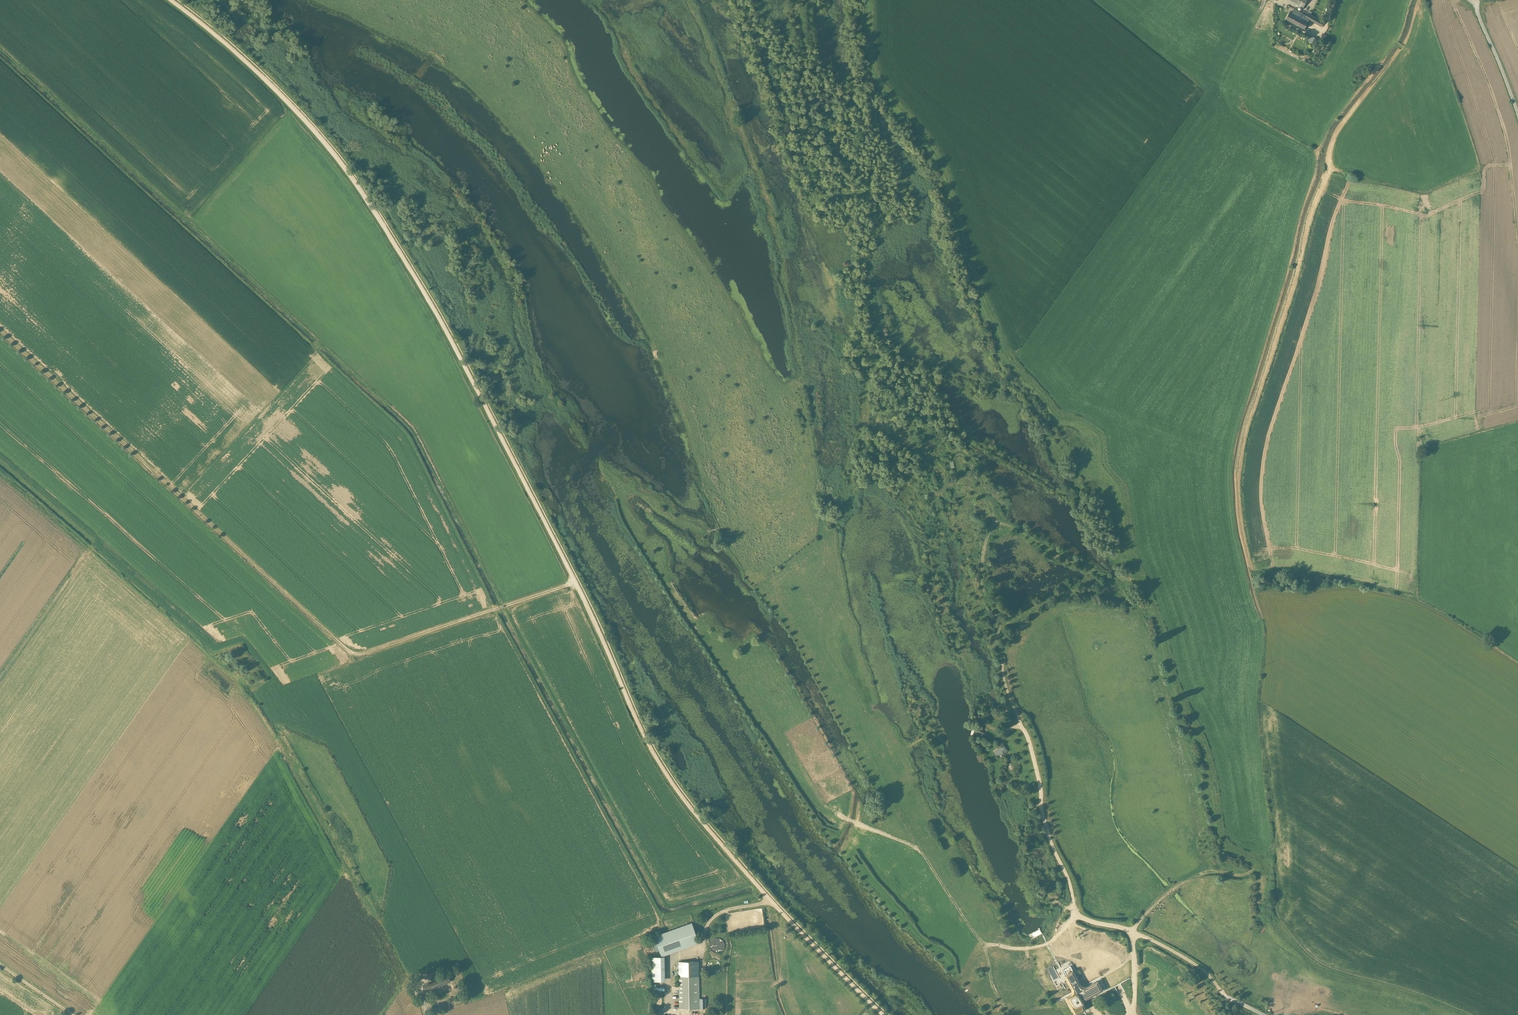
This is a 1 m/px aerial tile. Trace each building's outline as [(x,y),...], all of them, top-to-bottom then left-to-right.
[(1307,16),(1294,9),(1292,13),(1290,12),(1286,19),(1287,19),(1285,22),(1289,24),(1290,21),(1305,28),(1308,22),(1309,19),(1310,18),(1307,16)] [(1324,22),(1308,13),(1307,16),(1310,18),(1309,19),(1321,26),(1324,22)] [(980,732),(982,727),(976,725),(974,730),(972,729),(970,735),(973,735),(980,738),(983,733),(980,732)] [(1029,934),(1031,938),(1042,933),(1040,929),(1029,934)] [(656,951),(660,950),(655,936),(651,938),(656,951)] [(717,953),(718,953),(719,953),(720,952),(721,952),(722,952),(723,951),(724,949),(725,948),(725,946),(725,945),(725,944),(724,942),(724,941),(723,941),(723,940),(721,939),(720,939),(719,938),(718,938),(717,938),(715,938),(715,939),(713,939),(713,940),(712,940),(711,941),(711,942),(710,942),(710,943),(710,944),(710,945),(710,947),(710,948),(710,949),(711,949),(711,950),(712,951),(713,952),(714,952),(715,953),(716,953),(717,953)] [(665,956),(651,956),(652,981),(666,981),(665,956)] [(715,959),(714,959),(713,959),(711,960),(710,960),(709,961),(708,961),(708,962),(707,963),(706,964),(706,965),(706,966),(706,967),(706,969),(706,970),(706,971),(707,971),(708,972),(709,973),(710,973),(711,974),(713,974),(714,974),(716,974),(717,974),(718,973),(719,972),(719,971),(720,970),(720,969),(721,968),(721,966),(720,965),(720,964),(720,963),(719,962),(718,961),(717,961),(716,960),(715,960),(715,959)] [(1050,975),(1057,989),(1063,986),(1052,966),(1047,968),(1051,975),(1050,975)] [(1064,969),(1063,969),(1066,974),(1064,975),(1069,984),(1071,983),(1076,994),(1075,994),(1075,995),(1074,996),(1073,994),(1070,996),(1069,996),(1066,998),(1067,1001),(1069,1000),(1070,1003),(1069,1004),(1072,1009),(1073,1008),(1075,1011),(1073,1012),(1075,1014),(1082,1011),(1081,1009),(1082,1008),(1083,1010),(1084,1010),(1083,1008),(1081,1005),(1079,1000),(1080,999),(1085,997),(1101,988),(1102,990),(1103,992),(1124,980),(1119,969),(1097,981),(1098,982),(1093,985),(1082,991),(1076,979),(1077,978),(1078,980),(1073,970),(1073,971),(1070,967),(1064,970),(1064,969)] [(425,991),(451,982),(448,976),(423,985),(425,991)] [(706,998),(699,998),(699,976),(679,976),(679,1009),(706,1008),(706,998)]
